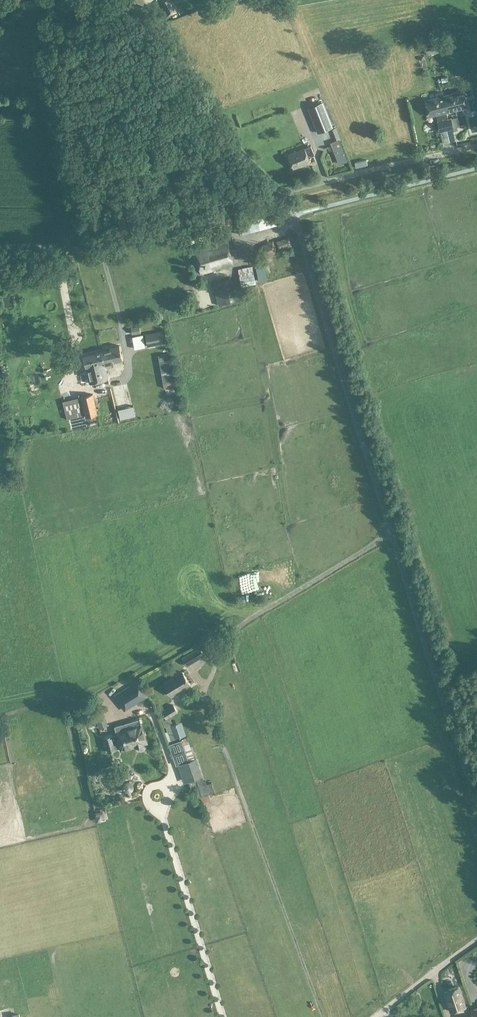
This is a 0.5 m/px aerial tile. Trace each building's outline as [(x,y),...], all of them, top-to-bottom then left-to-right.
[(167,17),(180,11),(177,5),(174,0),(160,0),(158,1),(167,17)] [(445,95),(449,112),(456,110),(457,114),(464,112),(463,108),(468,107),(464,90),(445,95)] [(426,100),(430,116),(441,113),(442,120),(438,121),(441,131),(453,128),(451,118),(448,119),(447,112),(449,112),(445,95),(443,95),(443,92),(437,94),(438,97),(426,100)] [(333,127),(323,102),(308,108),(318,133),(333,127)] [(339,137),(325,142),(333,166),(346,161),(339,137)] [(316,160),(313,152),(314,152),(311,145),(288,154),(294,168),(304,164),(304,165),(316,160)] [(248,220),(241,221),(241,230),(249,229),(248,220)] [(261,236),(272,233),(269,224),(259,227),(261,236)] [(288,236),(276,240),(281,253),(293,249),(288,236)] [(204,275),(203,272),(234,264),(230,249),(235,247),(234,242),(229,243),(227,239),(195,248),(200,268),(195,269),(197,277),(204,275)] [(274,240),(259,246),(264,257),(278,251),(274,240)] [(263,261),(257,263),(261,281),(267,279),(263,261)] [(252,264),(245,266),(250,284),(257,282),(252,264)] [(212,282),(214,288),(224,285),(228,302),(235,301),(229,277),(212,282)] [(140,326),(132,327),(133,334),(141,333),(140,326)] [(165,330),(159,331),(145,334),(148,346),(167,342),(165,330)] [(135,349),(145,347),(143,334),(133,336),(135,349)] [(111,349),(102,351),(104,363),(106,368),(112,367),(111,362),(123,360),(120,345),(110,347),(111,349)] [(104,363),(102,351),(83,355),(89,383),(108,379),(106,368),(104,363)] [(174,382),(170,363),(160,365),(164,384),(174,382)] [(118,402),(126,399),(120,385),(112,389),(118,402)] [(81,396),(81,397),(85,415),(86,417),(98,414),(93,393),(81,396)] [(85,415),(81,397),(63,401),(67,419),(85,415)] [(119,410),(121,419),(136,416),(134,406),(119,410)] [(289,554),(280,558),(289,577),(298,573),(289,554)] [(187,665),(204,655),(199,647),(182,657),(187,665)] [(182,671),(164,683),(172,696),(191,684),(182,671)] [(125,710),(148,695),(139,681),(116,696),(125,710)] [(171,716),(178,711),(174,704),(163,711),(167,718),(171,716)] [(104,720),(101,708),(94,710),(98,722),(104,720)] [(173,724),(171,716),(167,718),(162,720),(164,727),(166,726),(168,731),(165,732),(168,741),(186,735),(182,721),(173,724)] [(146,742),(141,724),(139,719),(125,724),(125,725),(122,726),(121,725),(115,726),(117,731),(117,733),(112,735),(112,734),(104,737),(108,751),(117,749),(116,746),(120,744),(122,749),(135,745),(136,747),(144,745),(144,743),(146,742)] [(187,737),(169,744),(177,765),(181,764),(195,759),(187,737)] [(196,779),(201,777),(202,777),(195,759),(181,764),(188,782),(196,779)] [(201,777),(196,779),(203,799),(204,802),(211,800),(210,797),(209,793),(214,791),(215,791),(212,782),(209,783),(207,784),(207,783),(206,780),(204,781),(203,781),(202,777),(201,777)] [(455,1009),(456,1010),(465,1007),(459,987),(448,990),(448,992),(445,993),(451,1011),(455,1009)]
